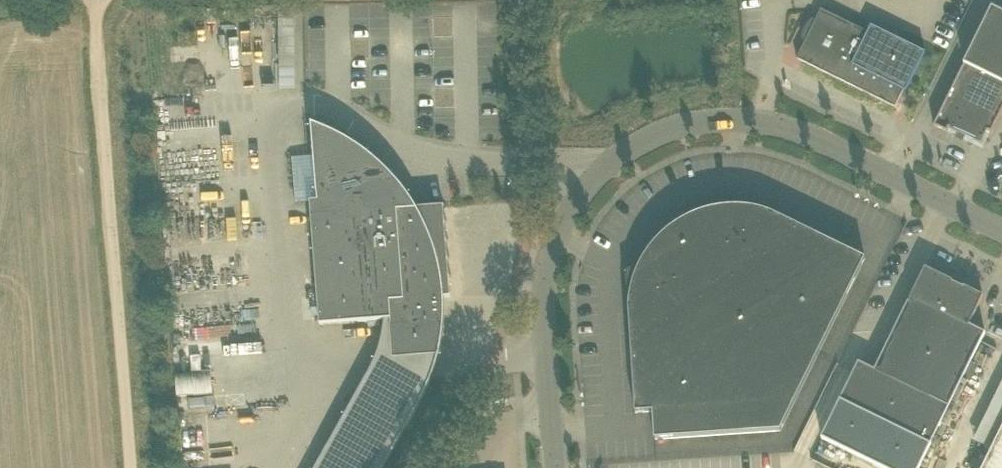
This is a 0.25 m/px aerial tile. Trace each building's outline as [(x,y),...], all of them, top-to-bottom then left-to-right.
[(981,144),(987,131),(991,133),(1001,112),(1001,12),(992,7),(964,64),(965,64),(934,126),(948,133),(950,128),(981,144)] [(869,32),(822,9),(797,59),(896,107),(904,90),(906,91),(925,52),(872,26),(869,32)] [(294,85),(293,16),(278,17),(280,85),(294,85)] [(391,325),(393,358),(439,356),(441,347),(442,342),(443,336),(444,331),(444,325),(445,320),(445,314),(445,308),(445,303),(445,297),(452,297),(445,207),(445,206),(417,208),(413,201),(408,194),(403,188),(398,181),(392,175),(388,171),(384,167),(380,164),(372,157),(366,152),(361,148),(355,144),(349,140),(343,137),(337,134),(331,131),(324,128),(318,126),(312,124),(318,202),(311,202),(321,325),(391,319),(392,325),(391,325)] [(693,216),(669,230),(650,248),(636,272),(629,307),(636,412),(653,411),(655,439),(782,431),(866,258),(759,210),(723,207),(693,216)] [(840,401),(822,438),(883,467),(920,467),(986,333),(970,325),(984,296),(964,287),(964,288),(952,282),(953,281),(926,268),(909,302),(908,302),(875,370),(859,362),(840,401)] [(429,386),(432,380),(419,381),(405,406),(416,412),(420,405),(423,399),(426,393),(429,386)] [(983,467),(1001,467),(1001,429),(983,467)] [(717,456),(688,458),(688,467),(718,467),(717,456)]
